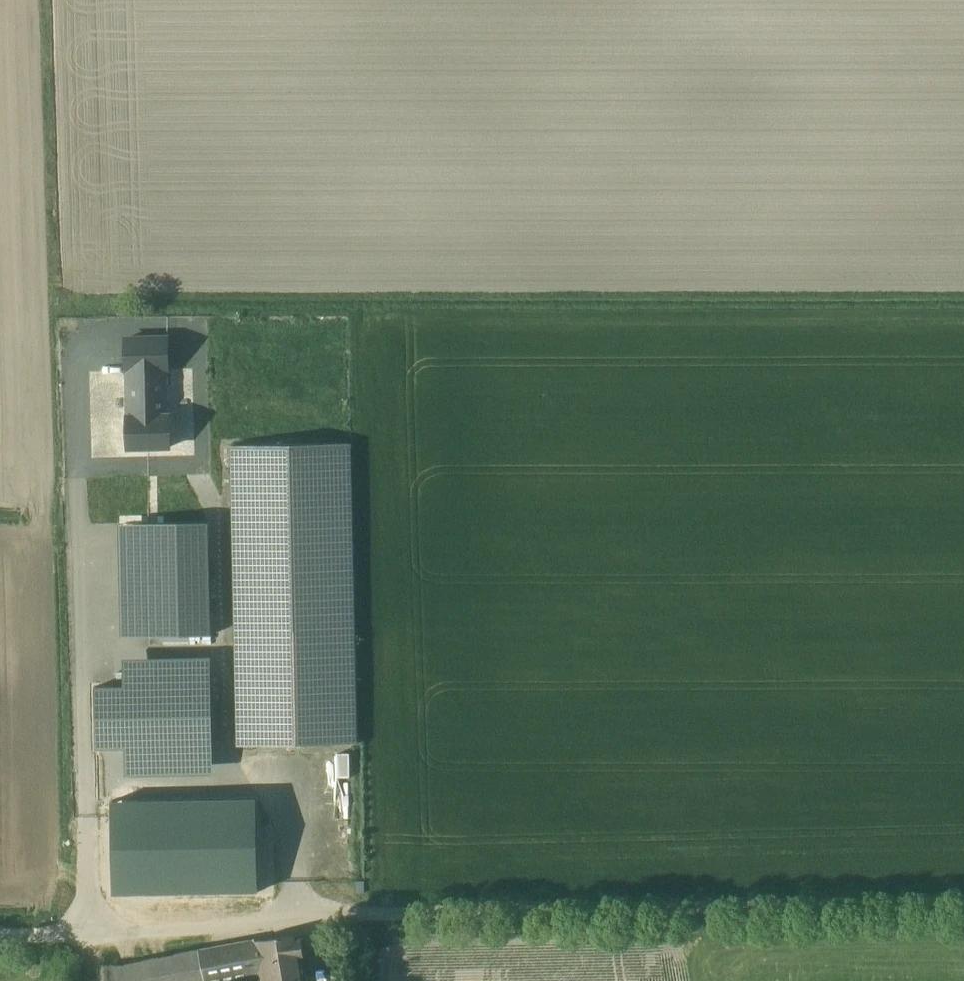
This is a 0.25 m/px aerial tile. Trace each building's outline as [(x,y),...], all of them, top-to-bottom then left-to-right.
[(128,416),(129,448),(170,447),(170,427),(170,415),(166,415),(165,369),(169,369),(168,357),(168,337),(126,338),(127,370),(129,370),(130,416),(128,416)] [(238,745),(358,743),(353,443),(233,445),(238,745)] [(150,524),(152,637),(212,636),(210,523),(150,524)] [(213,686),(95,687),(97,749),(214,746),(213,686)] [(134,778),(154,778),(154,757),(134,757),(134,778)] [(111,799),(113,894),(260,892),(257,796),(111,799)] [(107,980),(250,980),(263,979),(264,980),(306,980),(305,980),(306,980),(303,959),(305,959),(301,934),(240,943),(105,969),(107,980)]
